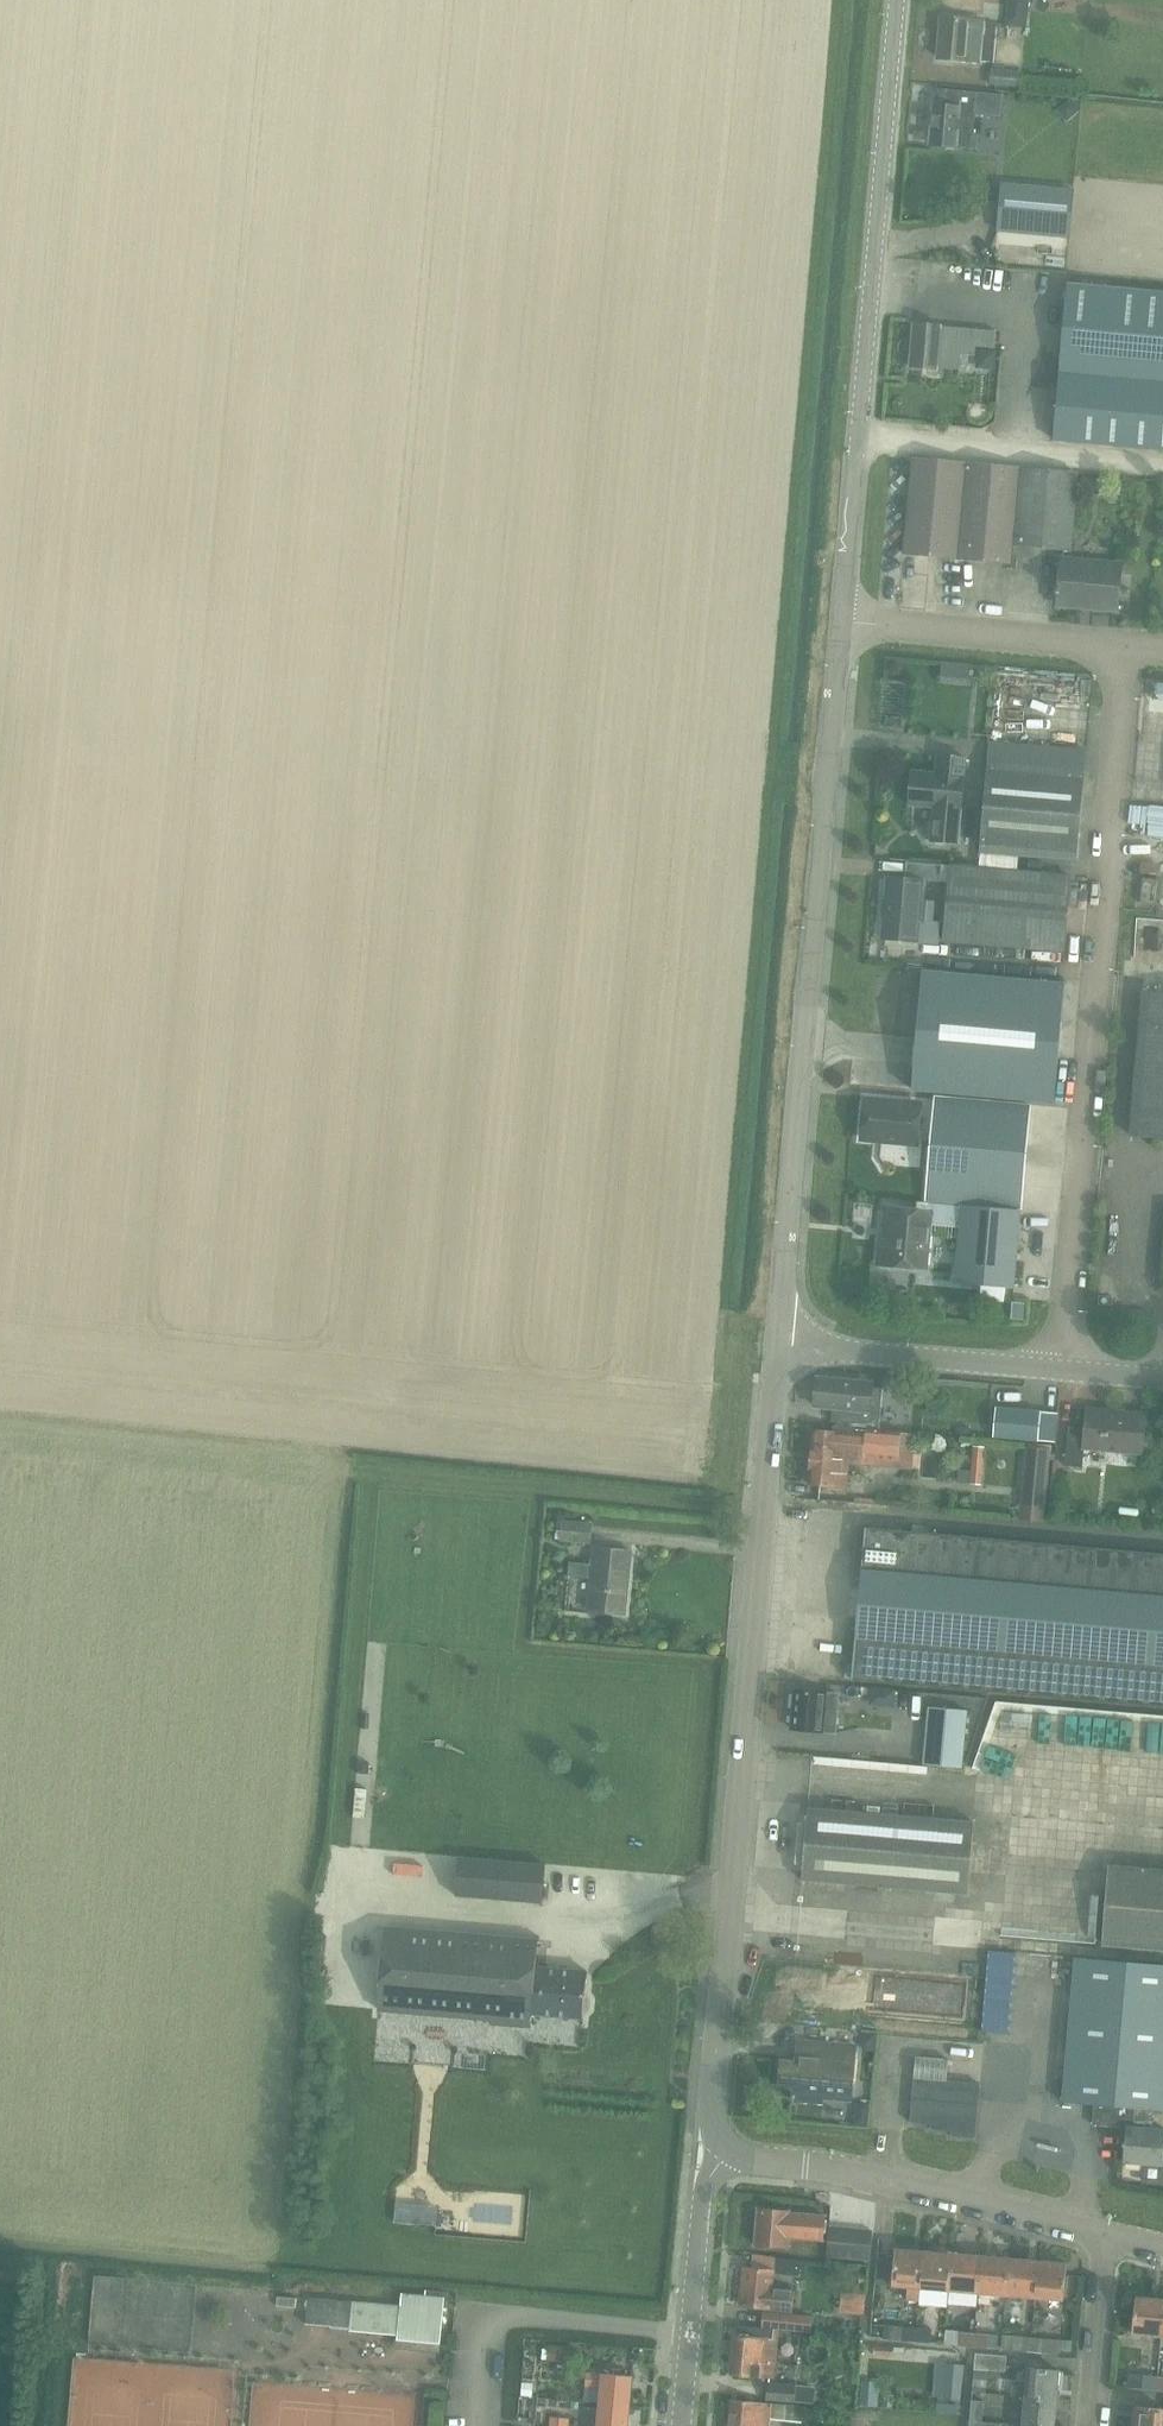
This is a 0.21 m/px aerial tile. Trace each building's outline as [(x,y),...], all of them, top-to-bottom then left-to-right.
[(1006,26),(1027,28),(1029,0),(1009,0),(1006,26)] [(938,58),(982,62),(982,61),(994,62),(997,23),(942,18),(938,58)] [(991,70),(990,85),(1021,88),(1022,73),(991,70)] [(936,88),(935,105),(934,105),(930,144),(972,149),(976,111),(995,113),(997,94),(936,88)] [(1003,184),(999,231),(1069,237),(1074,190),(1003,184)] [(1047,418),(1162,427),(1162,323),(1055,314),(1047,418)] [(996,331),(915,324),(911,365),(931,367),(931,370),(938,371),(938,367),(959,369),(961,354),(976,355),(977,346),(995,348),(996,331)] [(1012,545),(1054,548),(1072,550),(1079,473),(913,458),(905,553),(1011,563),(1012,545)] [(1118,612),(1122,567),(1064,563),(1060,607),(1118,612)] [(912,771),(909,804),(931,805),(928,840),(955,842),(960,843),(960,841),(962,808),(966,757),(961,757),(934,755),(933,773),(912,771)] [(989,762),(980,870),(1016,871),(1018,854),(1076,860),(1084,770),(989,762)] [(887,877),(882,938),(885,938),(885,942),(888,946),(896,946),(899,943),(900,939),(918,941),(920,919),(925,920),(927,902),(922,902),(924,881),(950,883),(945,940),(1063,950),(1070,876),(1016,871),(980,870),(907,863),(906,878),(887,877)] [(1157,879),(1143,878),(1142,877),(1142,878),(1139,909),(1154,910),(1157,879)] [(923,971),(917,1038),(913,1089),(1055,1101),(1065,983),(923,971)] [(1162,1137),(1162,994),(1143,992),(1131,1134),(1162,1137)] [(928,1192),(934,1193),(933,1203),(955,1205),(956,1195),(1022,1201),(1030,1105),(936,1096),(928,1192)] [(864,1109),(862,1138),(917,1142),(919,1113),(920,1101),(865,1097),(864,1109)] [(962,1206),(926,1203),(918,1203),(917,1207),(916,1212),(898,1211),(897,1237),(884,1236),(883,1259),(928,1262),(931,1225),(960,1228),(955,1282),(1014,1287),(1021,1211),(962,1206)] [(1012,1302),(1011,1318),(1024,1319),(1025,1303),(1012,1302)] [(816,1401),(815,1405),(838,1408),(836,1425),(866,1428),(866,1429),(867,1429),(872,1430),(880,1431),(882,1404),(883,1400),(884,1390),(856,1387),(856,1383),(818,1380),(816,1401)] [(1057,1413),(996,1408),(993,1437),(1055,1442),(1057,1413)] [(1068,1427),(1065,1466),(1082,1467),(1084,1450),(1141,1456),(1145,1414),(1087,1409),(1085,1429),(1068,1427)] [(955,1424),(955,1436),(970,1436),(970,1425),(955,1424)] [(813,1432),(809,1482),(811,1485),(835,1487),(835,1479),(848,1480),(849,1464),(859,1465),(862,1465),(863,1457),(865,1433),(866,1429),(866,1428),(836,1425),(832,1425),(832,1427),(831,1431),(816,1430),(813,1432)] [(865,1433),(863,1457),(899,1460),(899,1459),(901,1438),(901,1432),(899,1432),(880,1431),(872,1430),(867,1429),(866,1429),(865,1433)] [(971,1470),(970,1484),(982,1485),(984,1447),(973,1446),(972,1460),(971,1470)] [(1044,1523),(1051,1449),(1026,1447),(1019,1521),(1044,1523)] [(561,1521),(559,1539),(589,1543),(591,1524),(561,1521)] [(852,1679),(1162,1707),(1162,1554),(866,1528),(852,1679)] [(589,1578),(585,1610),(625,1614),(631,1552),(592,1548),(590,1564),(569,1562),(568,1576),(589,1578)] [(883,1688),(882,1707),(894,1708),(896,1690),(883,1688)] [(794,1690),(790,1729),(824,1732),(835,1733),(836,1730),(837,1719),(837,1718),(839,1695),(794,1690)] [(927,1707),(923,1764),(963,1767),(968,1710),(927,1707)] [(806,1850),(803,1879),(967,1894),(974,1823),(810,1809),(807,1832),(806,1850)] [(459,1858),(456,1895),(541,1903),(544,1865),(459,1858)] [(1112,1865),(1105,1945),(1162,1951),(1162,1869),(1112,1865)] [(378,2005),(378,2010),(379,2010),(492,2020),(492,2024),(530,2027),(531,2014),(583,2019),(584,2010),(586,2010),(589,2007),(589,1999),(587,1995),(585,1995),(587,1971),(536,1966),(538,1940),(385,1927),(380,1989),(378,2005)] [(1144,2164),(1143,2179),(1146,2183),(1162,2184),(1162,2164),(1162,2155),(1162,2128),(1153,2127),(1154,2110),(1162,2111),(1162,1965),(1074,1957),(1062,2102),(1094,2104),(1092,2124),(1127,2127),(1124,2162),(1144,2164)] [(871,1991),(869,2011),(964,2019),(967,1982),(885,1974),(872,1973),(871,1991)] [(860,2032),(859,2043),(865,2050),(876,2051),(877,2033),(860,2032)] [(782,2060),(779,2095),(780,2095),(850,2101),(856,2045),(798,2041),(797,2062),(782,2060)] [(914,2077),(910,2122),(931,2124),(930,2129),(951,2131),(951,2136),(975,2138),(980,2083),(946,2080),(914,2077)] [(870,2104),(856,2103),(854,2126),(868,2127),(870,2104)] [(754,2244),(788,2247),(789,2238),(822,2241),(825,2215),(791,2212),(791,2211),(757,2208),(754,2244)] [(829,2226),(826,2256),(869,2260),(872,2230),(829,2226)] [(876,2259),(874,2283),(892,2284),(892,2286),(908,2288),(907,2301),(918,2302),(923,2251),(895,2249),(894,2260),(876,2259)] [(923,2251),(918,2302),(919,2302),(920,2289),(948,2291),(952,2254),(923,2251)] [(773,2287),(775,2269),(776,2255),(752,2253),(751,2267),(746,2267),(743,2269),(740,2305),(742,2307),(792,2312),(794,2289),(773,2287)] [(952,2254),(948,2291),(975,2294),(979,2256),(952,2254)] [(979,2256),(975,2294),(1005,2296),(1008,2258),(979,2256)] [(1008,2258),(1005,2296),(1033,2298),(1036,2261),(1008,2258)] [(1036,2261),(1033,2298),(1063,2301),(1066,2263),(1036,2261)] [(859,2273),(858,2286),(866,2287),(867,2274),(859,2273)] [(308,2296),(306,2324),(331,2326),(331,2328),(333,2331),(347,2332),(350,2330),(399,2334),(398,2340),(405,2348),(432,2351),(440,2344),(445,2291),(425,2290),(425,2294),(401,2292),(400,2305),(308,2296)] [(847,2293),(846,2309),(865,2310),(866,2295),(847,2293)] [(1132,2333),(1162,2336),(1162,2324),(1162,2299),(1135,2297),(1132,2333)] [(763,2326),(809,2331),(810,2316),(764,2312),(763,2326)] [(882,2339),(914,2342),(916,2327),(883,2324),(882,2339)] [(737,2325),(736,2335),(732,2375),(775,2379),(779,2329),(737,2325)] [(916,2327),(914,2342),(930,2343),(932,2328),(916,2327)] [(960,2331),(959,2344),(973,2345),(974,2333),(973,2333),(960,2331)] [(974,2333),(973,2345),(987,2347),(988,2334),(974,2333)] [(1017,2336),(1015,2350),(1029,2351),(1030,2337),(1017,2336)] [(1030,2337),(1029,2351),(1069,2354),(1070,2340),(1030,2337)] [(548,2345),(547,2359),(563,2361),(565,2347),(548,2345)] [(975,2353),(973,2383),(984,2384),(985,2369),(1005,2371),(1006,2356),(975,2353)] [(1013,2384),(1012,2394),(1024,2395),(1056,2398),(1059,2370),(1026,2367),(1024,2385),(1013,2384)] [(600,2388),(599,2401),(629,2403),(632,2376),(586,2372),(585,2387),(600,2388)] [(1128,2373),(1127,2387),(1152,2389),(1153,2376),(1143,2375),(1143,2374),(1128,2373)] [(1152,2389),(1162,2390),(1162,2377),(1153,2376),(1152,2389)] [(961,2400),(962,2381),(944,2380),(942,2398),(961,2400)] [(523,2382),(523,2396),(533,2397),(534,2382),(523,2382)] [(767,2399),(794,2402),(795,2385),(768,2383),(767,2399)] [(1021,2425),(1034,2425),(1054,2425),(1056,2400),(1056,2398),(1024,2395),(1023,2397),(1021,2425)] [(770,2420),(801,2423),(802,2407),(731,2399),(728,2425),(770,2425),(770,2420)] [(971,2400),(969,2421),(981,2422),(983,2401),(971,2400)] [(597,2425),(627,2425),(629,2403),(599,2401),(597,2425)] [(1133,2425),(1162,2425),(1162,2408),(1135,2406),(1133,2425)] [(549,2425),(569,2425),(569,2418),(550,2417),(549,2425)]
